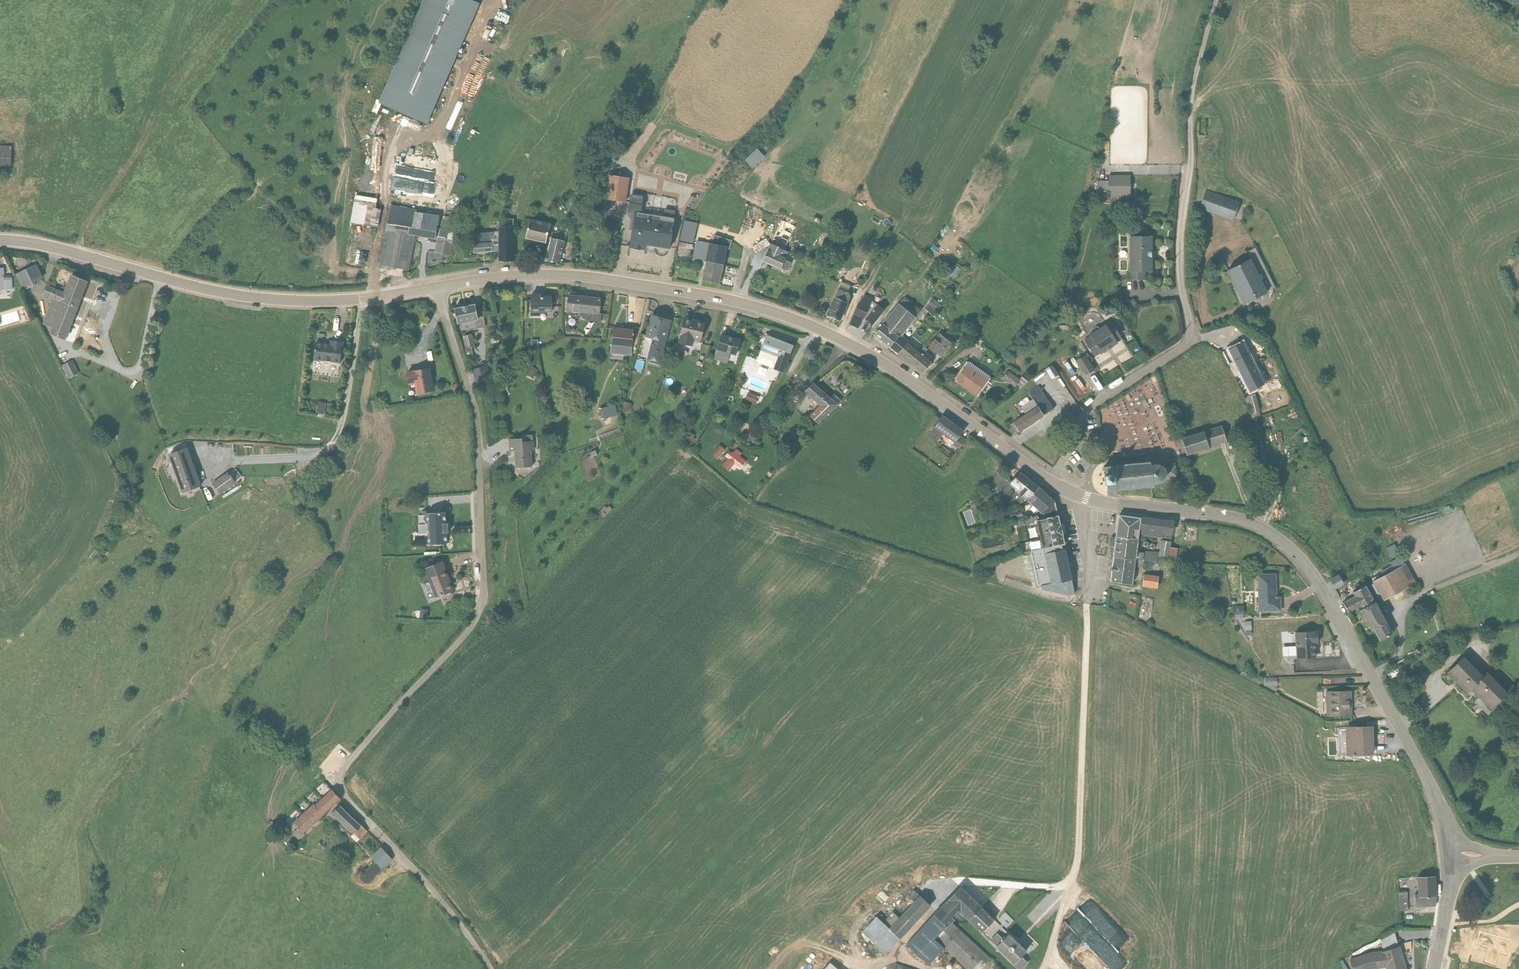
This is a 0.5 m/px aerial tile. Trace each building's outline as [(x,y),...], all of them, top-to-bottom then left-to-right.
[(378,101),(426,122),(480,2),(476,0),(423,0),(378,101)] [(11,170),(11,146),(0,146),(0,169),(11,170)] [(625,200),(628,178),(609,176),(607,198),(625,200)] [(1109,196),(1130,196),(1130,177),(1109,177),(1109,196)] [(433,193),(433,180),(395,178),(394,192),(433,193)] [(370,198),(379,199),(380,186),(371,185),(370,198)] [(1206,189),(1199,208),(1234,221),(1240,202),(1206,189)] [(365,204),(362,224),(374,225),(376,206),(365,204)] [(415,210),(391,206),(379,265),(407,269),(413,237),(434,240),(440,217),(414,211),(415,210)] [(674,219),(635,213),(630,247),(645,250),(646,245),(669,248),(674,219)] [(755,254),(751,264),(759,268),(763,261),(781,268),(789,252),(784,249),(797,225),(782,218),(770,244),(766,237),(752,247),(755,254)] [(551,223),(530,219),(525,239),(546,243),(551,223)] [(438,237),(434,253),(449,256),(453,240),(459,241),(462,224),(441,220),(438,237)] [(474,252),(499,252),(499,262),(514,262),(514,227),(499,227),(499,231),(472,234),(474,252)] [(702,279),(720,283),(729,240),(714,236),(712,244),(694,240),(695,233),(683,231),(677,256),(705,262),(702,279)] [(1130,236),(1129,279),(1145,279),(1145,271),(1151,271),(1151,236),(1130,236)] [(559,263),(565,241),(551,238),(544,261),(559,263)] [(1255,257),(1227,271),(1244,304),(1272,290),(1255,257)] [(37,264),(16,274),(23,290),(36,284),(34,281),(43,277),(37,264)] [(840,266),(836,276),(848,281),(852,271),(840,266)] [(0,268),(0,290),(12,290),(12,278),(5,278),(5,268),(0,268)] [(66,340),(88,281),(71,274),(65,292),(47,285),(43,295),(52,299),(42,324),(51,328),(49,334),(66,340)] [(841,282),(838,288),(847,292),(850,286),(841,282)] [(838,288),(834,297),(846,302),(850,293),(847,292),(838,288)] [(602,298),(568,295),(567,311),(600,315),(602,298)] [(854,313),(849,324),(858,329),(864,318),(872,325),(884,310),(872,300),(872,299),(864,295),(858,302),(854,313)] [(905,296),(874,334),(923,374),(932,362),(900,338),(921,311),(905,296)] [(840,321),(848,303),(846,302),(834,297),(826,315),(840,321)] [(552,298),(531,298),(531,315),(552,315),(552,298)] [(475,305),(454,309),(457,324),(460,324),(478,320),(475,305)] [(876,321),(878,324),(887,316),(884,313),(876,321)] [(660,363),(672,320),(651,314),(645,336),(652,338),(647,359),(660,363)] [(705,322),(684,317),(679,336),(681,337),(692,339),(700,341),(705,322)] [(478,320),(460,324),(462,331),(479,328),(478,320)] [(1111,323),(1107,326),(1116,341),(1121,338),(1111,323)] [(1100,354),(1117,343),(1116,341),(1107,326),(1105,324),(1089,334),(1090,336),(1100,354)] [(634,329),(613,327),(611,352),(621,353),(622,347),(632,348),(634,329)] [(935,348),(942,355),(954,341),(941,330),(936,336),(934,335),(927,343),(934,349),(935,348)] [(741,339),(721,333),(717,349),(736,355),(741,339)] [(478,365),(472,335),(463,336),(469,367),(478,365)] [(793,345),(766,335),(756,361),(783,371),(793,345)] [(1100,354),(1090,336),(1084,339),(1095,357),(1100,354)] [(692,339),(681,337),(679,344),(691,346),(692,339)] [(1242,341),(1221,352),(1234,376),(1239,373),(1248,391),(1263,383),(1242,341)] [(330,345),(315,343),(313,360),(339,364),(343,344),(330,342),(330,345)] [(1086,356),(1077,361),(1085,375),(1094,369),(1086,356)] [(74,359),(63,364),(70,377),(80,372),(74,359)] [(1047,368),(1053,377),(1060,372),(1053,363),(1047,368)] [(988,379),(966,364),(954,381),(976,396),(988,379)] [(530,365),(526,374),(534,378),(538,369),(530,365)] [(486,366),(472,371),(477,384),(491,379),(486,366)] [(414,384),(416,395),(434,392),(430,368),(405,372),(408,386),(414,384)] [(1019,379),(1007,370),(1002,378),(1015,386),(1019,379)] [(1022,376),(1019,379),(1015,386),(1019,389),(1028,381),(1022,376)] [(1272,389),(1283,384),(1279,376),(1268,381),(1272,389)] [(838,405),(813,382),(804,392),(820,405),(809,416),(819,424),(838,405)] [(1008,425),(1014,434),(1018,431),(1018,432),(1054,409),(1040,389),(1031,395),(1033,398),(1021,407),(1025,414),(1008,425)] [(748,391),(745,399),(756,403),(759,395),(748,391)] [(1254,394),(1245,396),(1250,412),(1259,410),(1254,394)] [(320,401),(318,412),(326,413),(328,402),(320,401)] [(615,404),(598,408),(601,418),(618,414),(615,404)] [(666,413),(659,422),(665,426),(672,417),(666,413)] [(964,431),(941,415),(927,436),(937,442),(943,434),(954,442),(964,431)] [(1180,436),(1185,453),(1224,440),(1219,424),(1180,436)] [(688,430),(682,440),(689,444),(695,434),(688,430)] [(533,437),(508,439),(509,452),(514,451),(516,467),(532,465),(531,450),(534,449),(533,437)] [(720,444),(711,453),(717,458),(725,449),(720,444)] [(736,448),(727,459),(740,468),(748,457),(736,448)] [(200,487),(187,449),(168,456),(182,493),(200,487)] [(1174,463),(1161,465),(1159,463),(1155,462),(1149,463),(1148,459),(1103,466),(1103,472),(1102,472),(1104,486),(1106,486),(1106,491),(1152,485),(1151,482),(1160,480),(1164,476),(1175,475),(1174,463)] [(236,469),(228,475),(234,483),(242,478),(236,469)] [(1028,499),(1038,487),(1019,471),(1009,483),(1019,491),(1028,499)] [(210,485),(219,496),(235,485),(234,483),(228,475),(226,473),(210,485)] [(1019,491),(1009,483),(998,495),(1008,503),(1019,491)] [(1054,501),(1038,487),(1028,499),(1041,512),(1042,511),(1054,501)] [(1056,515),(1054,501),(1042,511),(1048,517),(1056,515)] [(972,507),(965,510),(969,522),(976,520),(972,507)] [(426,513),(428,545),(447,544),(445,512),(426,513)] [(1057,518),(1056,515),(1048,517),(1036,520),(1041,548),(1063,544),(1057,518)] [(1115,538),(1138,541),(1139,536),(1171,540),(1173,523),(1118,516),(1115,538)] [(1138,541),(1115,538),(1113,558),(1134,561),(1134,559),(1157,562),(1157,558),(1169,560),(1171,542),(1158,540),(1157,552),(1136,550),(1138,541)] [(1391,556),(1400,553),(1396,542),(1387,545),(1391,556)] [(1063,544),(1041,548),(1028,551),(1036,583),(1040,583),(1048,581),(1071,578),(1063,544)] [(1131,587),(1134,561),(1113,558),(1109,583),(1131,587)] [(443,562),(424,570),(436,598),(455,590),(443,562)] [(1404,563),(1371,581),(1381,599),(1414,581),(1404,563)] [(1337,589),(1346,584),(1339,570),(1329,575),(1337,589)] [(1276,595),(1275,573),(1256,573),(1256,611),(1280,611),(1279,595),(1276,595)] [(1158,576),(1142,574),(1141,588),(1156,590),(1158,576)] [(1072,594),(1070,579),(1040,583),(1043,590),(1072,594)] [(1372,600),(1364,584),(1351,591),(1352,594),(1340,600),(1347,611),(1359,605),(1360,606),(1372,600)] [(1360,606),(1358,609),(1369,628),(1372,627),(1385,621),(1372,600),(1360,606)] [(1385,621),(1372,627),(1377,638),(1390,632),(1385,621)] [(1316,629),(1293,630),(1295,658),(1315,656),(1314,643),(1317,642),(1316,629)] [(1482,675),(1462,655),(1445,671),(1465,691),(1469,687),(1489,707),(1505,691),(1486,671),(1482,675)] [(1349,688),(1324,690),(1325,715),(1350,714),(1349,688)] [(1371,724),(1343,725),(1343,754),(1371,753),(1371,724)] [(332,788),(323,797),(331,806),(341,797),(332,788)] [(331,806),(323,797),(313,805),(322,815),(331,806)] [(362,823),(341,803),(333,811),(354,831),(362,823)] [(322,815),(313,805),(304,813),(313,823),(322,815)] [(313,823),(304,813),(295,822),(304,831),(313,823)] [(369,829),(362,823),(354,831),(361,837),(369,829)] [(383,844),(372,853),(377,858),(384,866),(394,856),(383,844)] [(384,866),(377,858),(367,867),(374,875),(384,866)] [(374,875),(367,867),(360,871),(361,876),(364,880),(371,880),(374,875)] [(1433,875),(1416,875),(1417,894),(1429,894),(1434,894),(1433,875)] [(1406,909),(1405,882),(1398,882),(1399,909),(1406,909)] [(947,899),(960,911),(967,919),(968,920),(981,932),(994,919),(960,886),(947,899)] [(911,903),(919,895),(913,889),(905,898),(911,903)] [(1429,894),(1417,894),(1417,904),(1429,903),(1429,894)] [(889,928),(900,938),(900,939),(931,905),(919,895),(911,903),(899,917),(889,928)] [(925,949),(932,941),(935,939),(951,921),(960,911),(947,899),(912,937),(912,938),(925,949)] [(883,922),(889,928),(899,917),(893,911),(883,922)] [(1007,927),(1015,919),(1007,911),(999,919),(1007,927)] [(889,928),(883,922),(876,916),(862,932),(875,944),(874,945),(884,955),(900,938),(889,928)] [(935,939),(968,968),(980,968),(991,957),(951,921),(935,939)] [(1008,932),(995,946),(1013,963),(1026,950),(1008,932)] [(925,949),(912,938),(906,944),(918,956),(920,953),(927,960),(939,947),(932,941),(925,949)] [(1348,959),(1352,968),(1370,968),(1383,965),(1385,968),(1405,968),(1397,944),(1348,959)]
